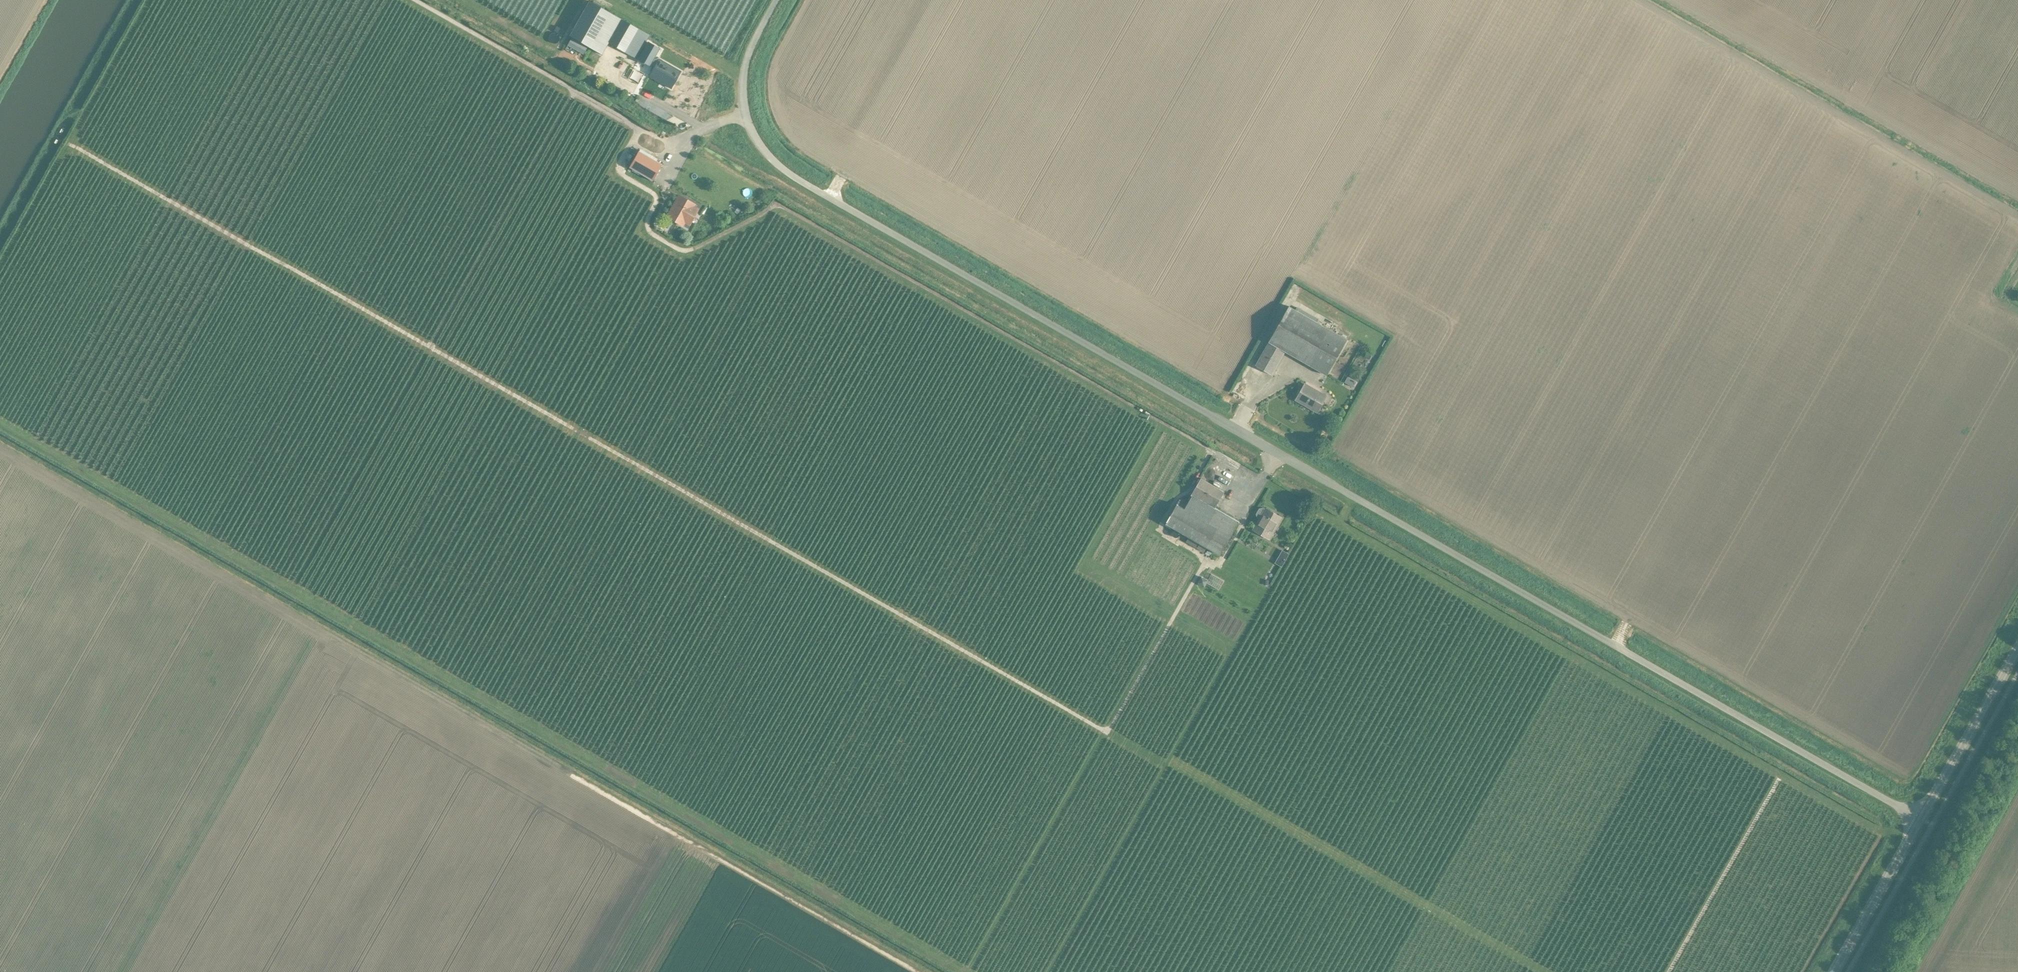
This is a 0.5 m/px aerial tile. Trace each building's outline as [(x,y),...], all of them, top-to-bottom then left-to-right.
[(608,42),(621,19),(588,0),(584,0),(565,33),(601,54),(608,42)] [(624,52),(624,51),(636,58),(648,35),(637,29),(637,28),(621,19),(608,42),(624,52)] [(679,71),(672,67),(658,59),(649,75),(670,87),(679,71)] [(652,181),(661,164),(638,150),(628,167),(652,181)] [(694,204),(678,195),(666,216),(682,225),(684,222),(688,224),(698,209),(693,206),(694,204)] [(1285,351),(1326,375),(1346,339),(1289,306),(1268,342),(1285,351)] [(1285,351),(1268,342),(1255,365),(1272,375),(1285,351)] [(1348,384),(1352,378),(1345,374),(1342,379),(1348,384)] [(1333,396),(1328,393),(1326,396),(1305,384),(1296,400),(1317,412),(1321,404),(1327,407),(1333,396)] [(1206,474),(1209,467),(1199,463),(1197,469),(1206,474)] [(1191,494),(1192,495),(1215,508),(1224,491),(1201,478),(1191,494)] [(1220,555),(1239,522),(1215,508),(1192,495),(1187,505),(1179,500),(1166,523),(1189,537),(1187,542),(1205,552),(1208,548),(1220,555)] [(1281,517),(1265,508),(1265,509),(1263,508),(1261,508),(1259,509),(1256,514),(1256,516),(1257,517),(1259,518),(1253,529),(1269,539),(1281,517)] [(1194,572),(1191,577),(1198,581),(1201,576),(1194,572)]
